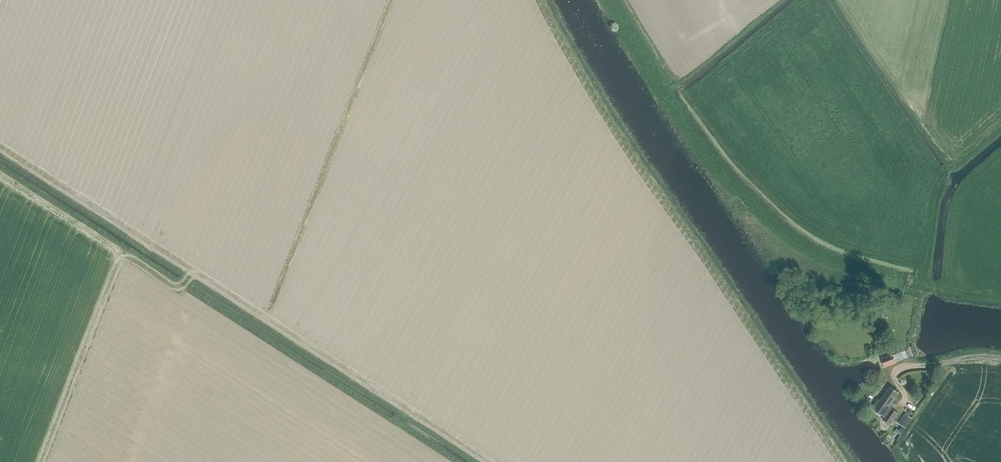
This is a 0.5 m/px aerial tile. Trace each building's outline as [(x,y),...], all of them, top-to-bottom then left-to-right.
[(892,355),(881,359),(884,367),(895,363),(892,355)] [(890,387),(880,401),(878,399),(872,409),(884,417),(883,420),(890,425),(898,413),(892,409),(892,407),(890,405),(898,393),(890,387)] [(906,414),(899,424),(905,428),(912,419),(906,414)]
